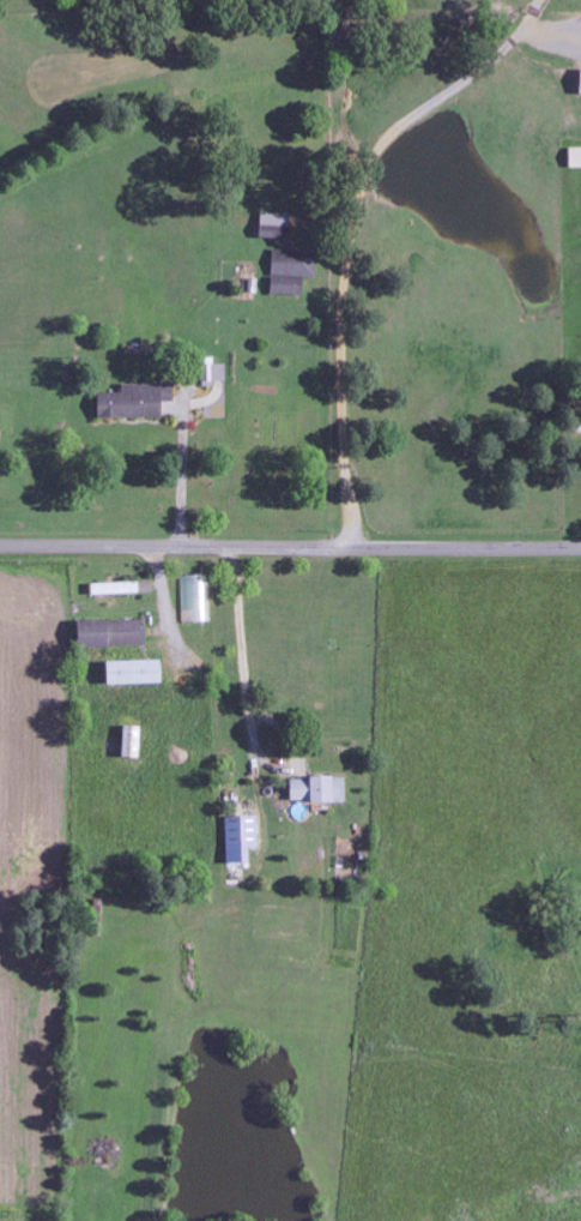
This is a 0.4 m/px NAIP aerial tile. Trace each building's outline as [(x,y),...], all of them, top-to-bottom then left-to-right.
[(570,149),(570,169),(580,169),(580,149),(570,149)] [(294,240),(295,216),(264,214),(264,239),(294,240)] [(271,295),(305,296),(306,279),(318,280),(319,253),(272,251),(271,295)] [(126,384),(126,392),(102,393),(103,419),(166,417),(166,402),(176,401),(176,383),(126,384)] [(580,433),(580,420),(570,420),(570,433),(580,433)] [(210,575),(181,576),(183,624),(211,624),(210,575)] [(97,594),(125,594),(125,583),(97,584),(97,594)] [(148,646),(148,620),(79,622),(80,648),(148,646)] [(168,661),(113,662),(114,685),(168,684),(168,661)] [(293,779),(294,803),(351,802),(350,778),(293,779)] [(254,864),(254,849),(261,849),(259,817),(225,818),(227,865),(254,864)]
